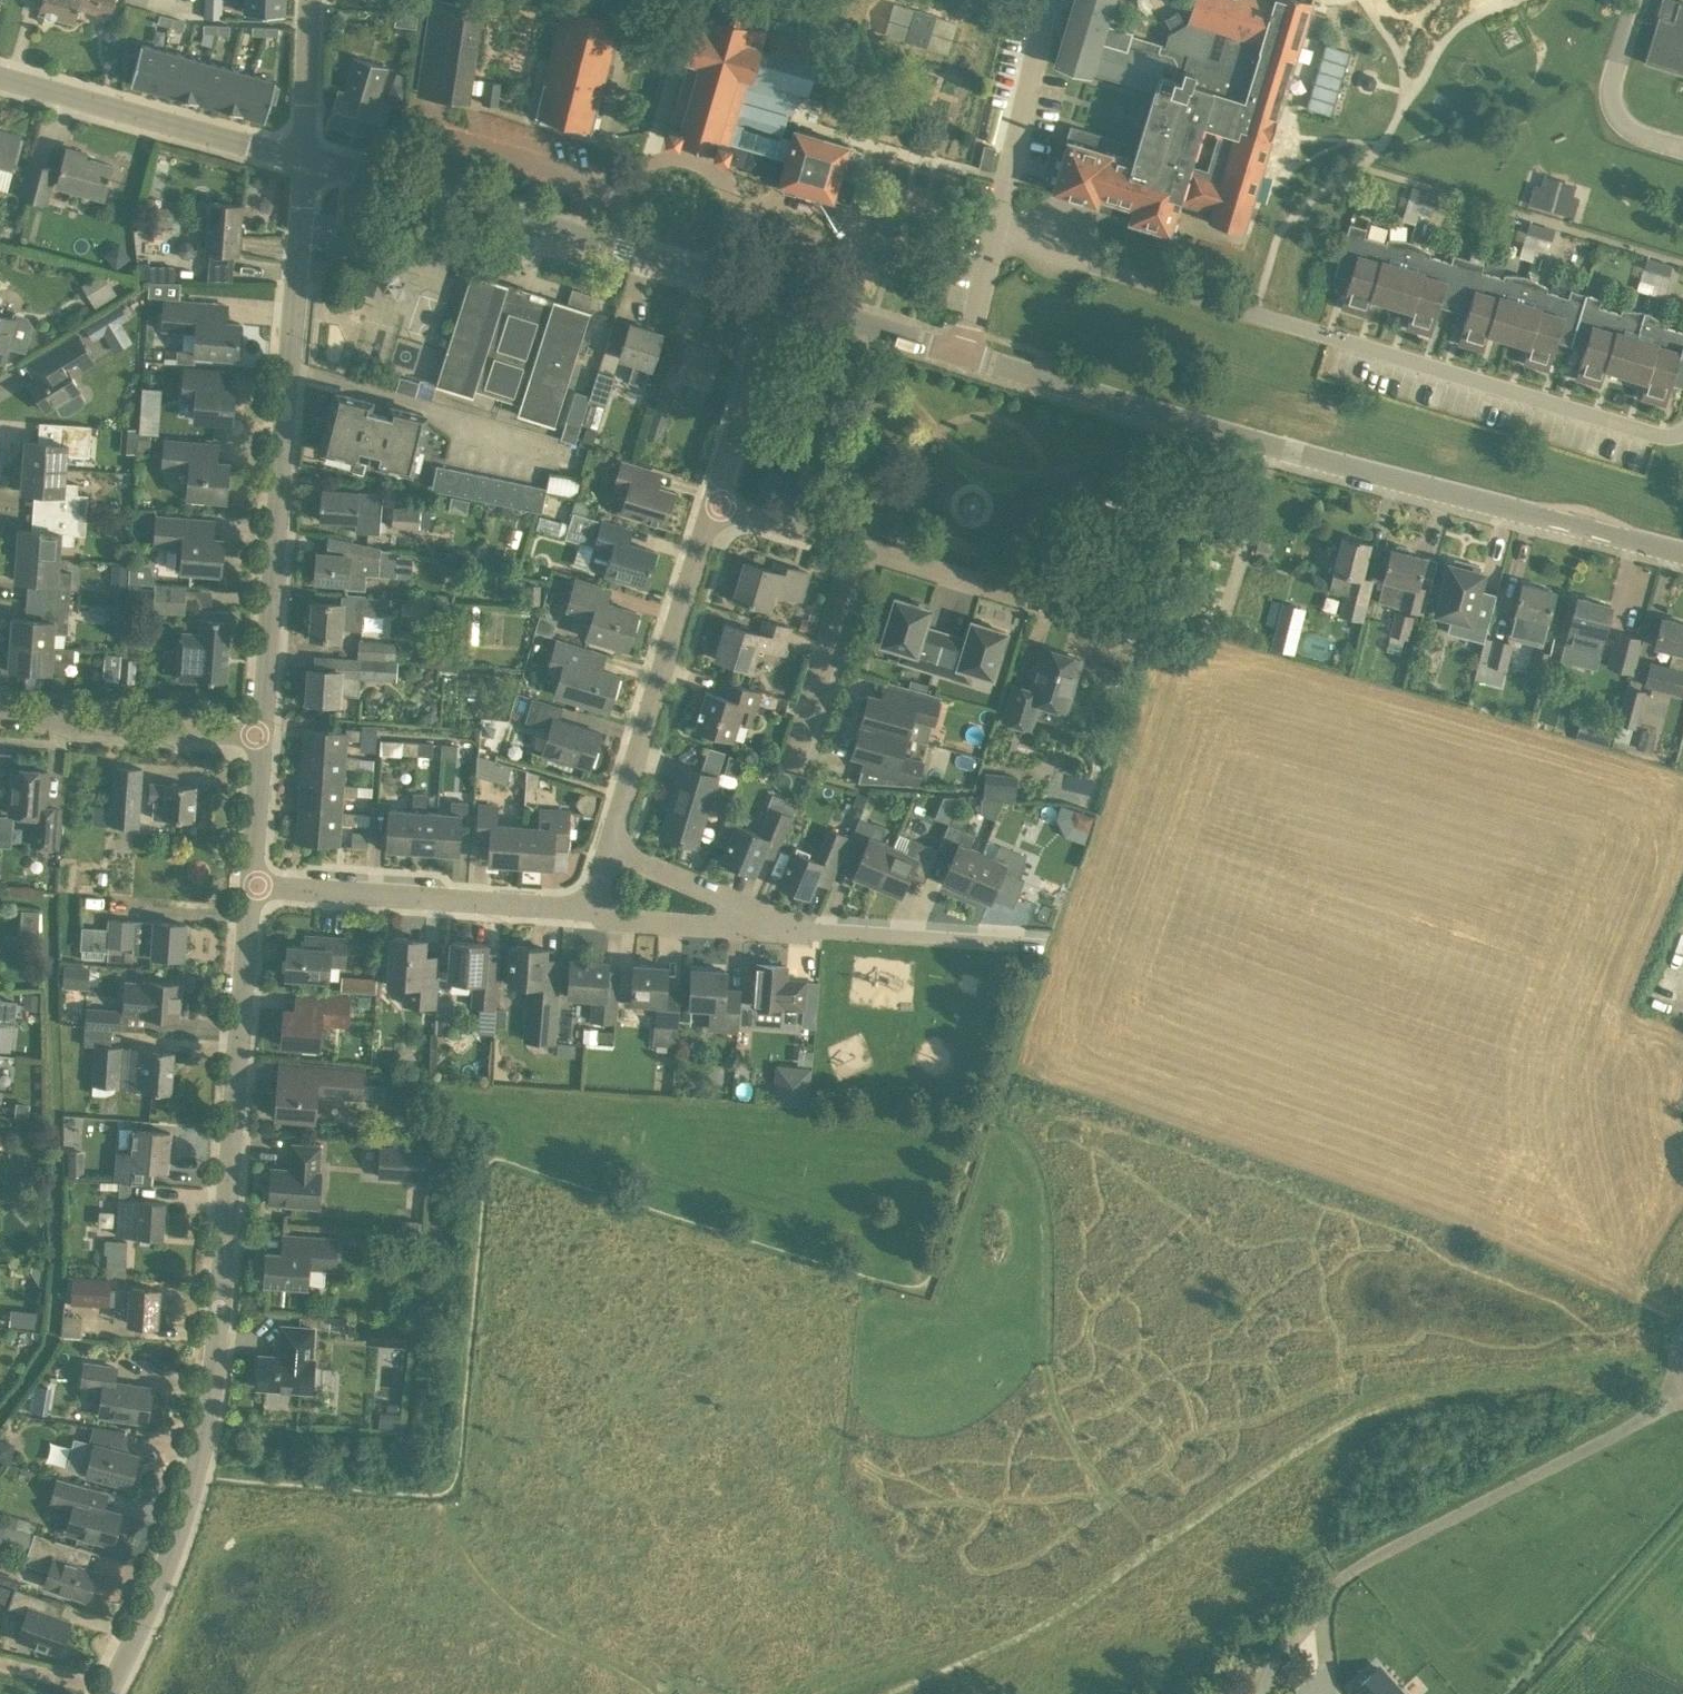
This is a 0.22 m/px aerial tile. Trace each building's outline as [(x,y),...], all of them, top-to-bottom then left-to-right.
[(38,12),(74,22),(78,9),(110,18),(115,0),(41,0),(38,12)] [(203,18),(222,19),(222,0),(204,0),(203,18)] [(244,12),(284,14),(285,0),(244,0),(244,12)] [(395,24),(415,27),(419,0),(398,0),(396,14),(395,24)] [(434,96),(468,101),(482,6),(439,0),(432,0),(420,83),(435,87),(434,96)] [(592,131),(592,130),(597,112),(602,113),(606,98),(601,96),(614,46),(619,47),(622,33),(627,34),(630,21),(620,19),(621,18),(615,16),(619,2),(612,0),(570,0),(568,4),(564,3),(535,116),(592,131)] [(795,129),(738,112),(741,101),(744,102),(745,99),(742,98),(748,79),(755,81),(756,78),(752,77),(757,63),(765,64),(767,58),(804,70),(812,43),(751,24),(753,16),(753,13),(753,9),(751,5),(748,0),(720,0),(718,3),(715,14),(700,11),(696,25),(691,23),(691,26),(695,27),(686,58),(682,57),(681,59),(688,61),(682,81),(678,80),(678,83),(682,84),(675,103),(672,102),(671,105),(675,105),(669,125),(668,125),(664,137),(677,141),(677,140),(713,150),(713,151),(726,155),(729,142),(763,152),(762,157),(771,160),(770,164),(783,168),(778,182),(782,183),(783,190),(794,193),(799,188),(832,198),(832,197),(849,202),(855,176),(839,172),(847,144),(795,129)] [(1053,190),(1055,191),(1070,195),(1076,197),(1095,203),(1097,196),(1134,207),(1130,220),(1145,225),(1168,232),(1179,196),(1213,206),(1208,222),(1242,232),(1296,58),(1302,37),(1313,1),(1312,1),(1312,0),(1195,0),(1189,20),(1185,22),(1179,11),(1167,18),(1173,28),(1169,30),(1165,44),(1132,34),(1133,30),(1106,22),(1112,0),(1076,0),(1070,18),(1069,23),(1067,28),(1065,36),(1056,64),(1082,71),(1091,74),(1092,70),(1155,90),(1138,147),(1108,138),(1070,126),(1065,142),(1067,143),(1054,186),(1053,190)] [(1661,6),(1644,62),(1682,74),(1682,4),(1671,0),(1661,6)] [(894,4),(885,35),(946,54),(956,23),(894,4)] [(170,26),(173,18),(160,14),(158,23),(170,26)] [(185,21),(173,18),(170,26),(183,30),(185,21)] [(216,33),(217,24),(203,24),(203,33),(216,33)] [(217,24),(216,33),(229,34),(230,25),(217,24)] [(265,35),(265,27),(252,26),(252,35),(265,35)] [(265,27),(265,35),(278,36),(278,27),(265,27)] [(124,33),(120,28),(113,28),(108,33),(108,39),(112,44),(119,44),(124,40),(124,33)] [(153,89),(164,50),(141,44),(130,83),(153,89)] [(1350,54),(1325,46),(1305,110),(1331,118),(1350,54)] [(186,56),(164,50),(153,89),(176,95),(186,56)] [(186,56),(176,95),(198,101),(208,62),(186,56)] [(208,62),(198,101),(220,107),(230,68),(208,62)] [(377,136),(387,104),(376,101),(385,72),(374,69),(374,68),(352,62),(343,91),(339,89),(330,122),(377,136)] [(253,74),(230,68),(220,107),(242,113),(253,74)] [(276,80),(253,74),(242,113),(265,119),(270,101),(274,102),(278,87),(274,85),(276,80)] [(1360,84),(1363,89),(1370,91),(1375,88),(1377,80),(1374,75),(1368,74),(1362,77),(1360,84)] [(485,80),(482,103),(497,105),(500,81),(485,80)] [(1002,112),(994,110),(986,142),(995,144),(1002,112)] [(11,166),(20,136),(4,131),(4,130),(0,129),(0,163),(11,166)] [(978,168),(990,170),(996,147),(984,144),(979,165),(978,168)] [(57,184),(103,196),(112,164),(84,157),(85,153),(67,148),(57,184)] [(25,169),(17,196),(31,200),(47,204),(54,177),(39,173),(25,169)] [(1534,185),(1529,205),(1552,211),(1575,218),(1580,198),(1574,196),(1577,185),(1555,178),(1544,175),(1541,187),(1534,185)] [(1421,202),(1424,190),(1411,186),(1408,198),(1421,202)] [(1434,206),(1437,194),(1424,190),(1421,202),(1434,206)] [(209,202),(205,251),(238,254),(242,204),(209,202)] [(1538,237),(1542,225),(1529,222),(1525,233),(1538,237)] [(1349,277),(1347,287),(1340,307),(1358,312),(1363,296),(1390,304),(1409,241),(1405,240),(1386,239),(1385,242),(1363,236),(1366,228),(1349,223),(1334,273),(1349,277)] [(1551,241),(1555,229),(1542,225),(1538,237),(1551,241)] [(192,239),(185,238),(179,242),(178,250),(182,256),(188,257),(195,253),(196,246),(192,239)] [(1409,241),(1390,304),(1418,312),(1413,329),(1431,334),(1440,304),(1453,308),(1468,258),(1453,254),(1450,262),(1428,255),(1429,252),(1413,242),(1409,241)] [(1643,269),(1656,272),(1659,260),(1647,257),(1643,269)] [(1475,347),(1480,331),(1508,339),(1527,276),(1523,275),(1504,274),(1503,277),(1481,271),(1483,263),(1468,258),(1453,308),(1467,312),(1458,342),(1475,347)] [(1672,264),(1659,260),(1656,272),(1668,276),(1672,264)] [(137,283),(174,283),(174,271),(137,271),(137,283)] [(116,295),(102,272),(82,285),(95,308),(116,295)] [(516,287),(471,272),(435,384),(472,396),(474,389),(519,403),(516,413),(554,425),(590,310),(589,310),(567,303),(522,289),(523,286),(517,285),(516,287)] [(1527,276),(1508,339),(1536,347),(1531,364),(1548,369),(1557,339),(1571,343),(1586,293),(1571,289),(1568,297),(1546,290),(1547,287),(1531,277),(1527,276)] [(567,303),(589,310),(593,295),(572,288),(567,303)] [(1592,382),(1597,366),(1625,375),(1644,311),(1641,310),(1622,309),(1621,312),(1599,306),(1601,298),(1586,293),(1571,343),(1584,347),(1575,377),(1592,382)] [(237,357),(239,323),(227,322),(228,305),(163,300),(160,333),(196,336),(194,353),(237,357)] [(120,304),(97,318),(77,330),(78,331),(86,345),(104,334),(115,352),(132,342),(120,323),(128,318),(120,304)] [(1625,375),(1653,383),(1648,399),(1665,404),(1675,374),(1682,377),(1682,331),(1664,325),(1665,322),(1649,312),(1644,311),(1625,375)] [(12,317),(0,313),(0,360),(2,360),(6,346),(25,351),(32,325),(27,316),(13,312),(12,317)] [(630,323),(618,358),(635,363),(629,381),(644,386),(649,368),(651,368),(662,333),(630,323)] [(66,338),(34,358),(24,363),(33,378),(28,381),(44,408),(55,403),(61,414),(68,413),(81,406),(84,399),(78,389),(79,388),(72,377),(97,362),(86,345),(78,331),(66,338)] [(684,397),(702,403),(708,385),(719,352),(687,341),(676,374),(690,379),(684,397)] [(231,424),(234,388),(225,388),(226,371),(185,368),(182,404),(195,405),(194,420),(231,424)] [(606,403),(614,376),(597,370),(589,396),(588,398),(606,403)] [(419,382),(399,376),(395,390),(414,396),(419,382)] [(162,388),(143,387),(142,403),(161,405),(162,388)] [(560,438),(574,443),(588,398),(589,396),(575,391),(560,438)] [(390,414),(368,409),(370,401),(338,393),(324,449),(356,457),(358,447),(380,453),(378,463),(410,471),(424,414),(392,406),(390,414)] [(645,437),(660,441),(673,400),(658,395),(645,437)] [(141,416),(139,433),(159,434),(160,418),(141,416)] [(22,463),(65,466),(66,455),(80,456),(88,456),(91,424),(61,421),(60,441),(24,438),(22,463)] [(137,427),(122,426),(120,451),(135,452),(137,427)] [(596,431),(586,428),(582,439),(593,442),(596,431)] [(148,449),(149,435),(136,434),(136,445),(135,448),(148,449)] [(224,500),(227,463),(219,463),(220,446),(164,441),(162,473),(188,475),(186,497),(224,500)] [(663,525),(673,492),(658,488),(663,472),(622,459),(611,488),(627,492),(621,512),(663,525)] [(78,483),(64,482),(65,466),(22,463),(20,489),(34,490),(33,509),(87,513),(88,494),(77,493),(78,483)] [(541,512),(546,488),(437,465),(431,489),(541,512)] [(320,519),(358,521),(359,516),(374,517),(374,510),(381,510),(382,493),(374,493),(374,494),(359,493),(359,491),(321,490),(320,519)] [(419,528),(420,508),(392,506),(391,526),(419,528)] [(16,552),(59,556),(60,544),(74,545),(74,534),(85,535),(87,513),(33,509),(31,528),(18,527),(16,552)] [(645,584),(655,552),(628,543),(633,528),(600,518),(600,520),(572,511),(568,529),(584,533),(581,543),(592,546),(592,548),(611,554),(606,572),(645,584)] [(218,574),(221,539),(215,539),(217,522),(156,517),(154,547),(182,550),(180,571),(218,574)] [(316,553),(314,582),(346,584),(346,589),(365,590),(365,575),(378,576),(405,577),(412,572),(412,560),(408,555),(381,548),(327,536),(325,553),(316,553)] [(1369,543),(1344,537),(1336,571),(1333,570),(1329,588),(1343,592),(1337,615),(1362,621),(1373,579),(1361,576),(1369,543)] [(1411,554),(1392,549),(1384,580),(1377,601),(1396,605),(1395,607),(1422,614),(1429,588),(1417,585),(1425,557),(1411,554)] [(72,572),(58,571),(59,556),(16,552),(14,578),(28,579),(26,597),(70,601),(70,598),(76,598),(77,584),(71,584),(72,572)] [(810,571),(780,562),(777,572),(745,562),(734,597),(767,607),(771,591),(801,601),(810,571)] [(1480,566),(1467,562),(1466,568),(1448,563),(1435,613),(1468,622),(1465,635),(1463,635),(1462,636),(1483,642),(1496,593),(1479,589),(1483,572),(1478,571),(1480,566)] [(129,563),(128,582),(154,583),(150,564),(129,563)] [(127,566),(112,566),(111,579),(126,580),(127,566)] [(626,648),(637,612),(607,603),(612,588),(575,576),(565,610),(592,618),(587,636),(626,648)] [(540,584),(526,582),(525,604),(539,604),(540,584)] [(153,612),(184,614),(186,585),(155,583),(153,612)] [(1522,583),(1514,614),(1513,614),(1508,635),(1540,644),(1546,623),(1545,622),(1553,591),(1522,583)] [(310,637),(338,639),(338,630),(362,631),(363,614),(414,617),(415,599),(340,594),(340,605),(312,603),(310,637)] [(1218,600),(1203,595),(1198,610),(1213,615),(1218,600)] [(10,641),(52,644),(53,632),(67,634),(70,601),(26,597),(25,616),(12,615),(10,641)] [(1599,653),(1611,606),(1577,597),(1565,644),(1599,653)] [(899,660),(932,670),(943,633),(923,627),(929,609),(895,598),(881,643),(903,650),(899,660)] [(1270,647),(1293,653),(1305,607),(1281,602),(1270,647)] [(179,679),(224,683),(229,620),(230,611),(201,609),(199,636),(183,634),(179,679)] [(110,610),(110,624),(122,624),(123,610),(110,610)] [(541,611),(535,628),(553,634),(559,616),(541,611)] [(1407,639),(1413,616),(1395,611),(1388,634),(1407,639)] [(716,657),(751,668),(757,647),(783,655),(792,627),(762,618),(758,632),(726,623),(716,657)] [(817,622),(802,618),(798,628),(813,633),(817,622)] [(1654,645),(1672,650),(1668,665),(1649,660),(1642,685),(1672,693),(1682,695),(1682,623),(1661,618),(1654,645)] [(965,640),(943,633),(932,670),(968,681),(972,671),(991,677),(1004,632),(971,622),(965,640)] [(1617,631),(1609,665),(1632,671),(1641,637),(1617,631)] [(607,709),(617,674),(602,670),(607,653),(556,637),(546,667),(561,671),(554,693),(607,709)] [(1512,643),(1493,639),(1485,637),(1476,678),(1501,683),(1505,669),(1512,643)] [(357,659),(395,661),(396,643),(358,640),(357,659)] [(52,644),(10,641),(8,666),(42,669),(42,672),(52,673),(53,670),(64,671),(65,662),(73,663),(74,647),(52,645),(52,644)] [(1081,659),(1042,648),(1030,687),(1012,683),(1000,721),(1031,730),(1040,703),(1065,710),(1081,659)] [(1549,652),(1536,649),(1529,675),(1543,678),(1549,652)] [(118,677),(121,658),(121,654),(104,653),(102,676),(118,677)] [(445,654),(444,663),(472,665),(472,655),(445,654)] [(305,701),(337,703),(338,695),(358,696),(360,676),(394,679),(395,661),(357,659),(313,655),(313,668),(307,668),(305,701)] [(137,659),(121,658),(118,677),(118,681),(135,682),(137,659)] [(456,671),(456,665),(439,664),(439,672),(454,673),(454,671),(456,671)] [(694,728),(732,740),(738,722),(751,726),(762,691),(721,679),(717,693),(706,689),(694,728)] [(868,694),(860,724),(905,736),(911,716),(933,722),(940,695),(885,680),(881,697),(868,694)] [(1645,690),(1628,686),(1613,739),(1627,743),(1631,727),(1635,728),(1645,690)] [(589,768),(600,732),(559,720),(562,706),(532,697),(524,721),(549,729),(542,754),(589,768)] [(1580,718),(1575,736),(1608,745),(1613,727),(1580,718)] [(900,756),(905,736),(860,724),(852,753),(864,757),(858,781),(916,784),(922,762),(900,756)] [(360,757),(345,756),(347,739),(361,740),(362,729),(346,728),(345,732),(304,729),(302,758),(359,762),(360,757)] [(1651,751),(1656,732),(1640,728),(1636,747),(1651,751)] [(500,745),(516,750),(521,736),(505,731),(500,745)] [(417,755),(417,742),(402,741),(401,754),(417,755)] [(417,755),(432,756),(433,743),(417,742),(417,755)] [(457,744),(441,743),(440,756),(456,758),(457,744)] [(725,752),(709,747),(701,772),(683,767),(663,834),(697,845),(717,777),(725,752)] [(476,754),(475,774),(507,784),(511,765),(476,754)] [(359,762),(302,758),(300,786),(358,790),(358,785),(344,784),(345,768),(359,768),(359,762)] [(139,827),(143,768),(113,766),(110,806),(92,805),(91,824),(139,827)] [(13,767),(9,812),(32,813),(30,846),(59,849),(62,807),(45,805),(48,769),(13,767)] [(548,777),(526,769),(523,808),(533,809),(535,786),(548,786),(548,777)] [(985,771),(982,796),(1014,799),(1016,774),(985,771)] [(152,818),(192,821),(194,787),(149,784),(148,801),(153,802),(152,818)] [(358,790),(300,786),(298,814),(369,818),(369,815),(356,814),(356,813),(342,812),(343,795),(357,796),(358,790)] [(385,848),(410,850),(414,791),(413,791),(412,810),(388,808),(385,848)] [(414,791),(410,850),(434,852),(436,812),(425,811),(427,792),(414,791)] [(578,807),(583,813),(595,814),(595,793),(583,792),(576,800),(578,807)] [(866,796),(858,792),(853,803),(862,807),(866,796)] [(957,795),(943,795),(940,803),(953,808),(957,795)] [(450,799),(449,813),(436,812),(434,852),(459,854),(462,815),(466,815),(467,801),(450,799)] [(520,864),(522,826),(497,824),(498,804),(478,802),(474,843),(490,844),(489,862),(520,864)] [(720,859),(754,873),(761,854),(774,859),(793,815),(769,805),(757,833),(735,823),(720,859)] [(1083,844),(1093,817),(1060,805),(1055,818),(1064,836),(1083,844)] [(538,807),(537,827),(522,826),(520,864),(551,866),(553,849),(567,850),(570,809),(538,807)] [(968,817),(955,811),(950,823),(963,828),(968,817)] [(17,814),(0,813),(0,823),(0,842),(16,842),(17,814)] [(369,824),(369,818),(298,814),(296,843),(339,846),(341,823),(355,824),(355,823),(369,824)] [(877,885),(893,846),(880,841),(885,828),(859,817),(842,858),(855,864),(851,874),(877,885)] [(965,891),(981,851),(969,846),(974,834),(948,823),(937,849),(931,864),(945,870),(940,881),(965,891)] [(778,883),(807,895),(815,881),(829,887),(850,836),(828,827),(815,858),(793,849),(778,883)] [(354,846),(367,847),(368,833),(355,832),(354,846)] [(898,833),(893,846),(877,885),(899,894),(907,875),(923,882),(931,864),(937,849),(898,833)] [(999,845),(995,857),(981,851),(965,891),(988,901),(990,898),(1012,908),(1023,880),(1017,877),(1026,856),(999,845)] [(25,907),(25,929),(44,930),(44,907),(25,907)] [(80,949),(108,951),(108,947),(134,948),(136,920),(108,918),(107,929),(81,927),(80,949)] [(183,958),(185,924),(143,922),(141,956),(183,958)] [(286,978),(327,980),(328,966),(345,967),(348,937),(304,933),(302,947),(288,946),(286,978)] [(391,937),(387,983),(403,984),(402,1005),(436,1007),(440,955),(423,954),(424,939),(391,937)] [(451,941),(449,979),(472,981),(470,1006),(480,1007),(496,1008),(500,952),(485,951),(486,943),(451,941)] [(510,945),(508,982),(528,983),(526,1013),(530,1013),(529,1040),(553,1041),(558,964),(543,963),(544,947),(510,945)] [(616,1023),(617,1008),(619,986),(620,970),(606,968),(607,962),(571,959),(568,996),(591,998),(589,1021),(616,1023)] [(631,1009),(632,1001),(655,1003),(652,1044),(676,1045),(680,987),(666,986),(667,966),(634,964),(633,986),(619,986),(617,1008),(631,1009)] [(803,1010),(806,980),(785,978),(786,966),(756,964),(751,1023),(780,1026),(781,1020),(795,1021),(796,1009),(803,1010)] [(63,986),(87,987),(89,967),(64,965),(63,986)] [(737,1032),(739,1014),(722,1013),(726,970),(692,968),(690,1005),(709,1007),(707,1030),(737,1032)] [(869,998),(868,975),(856,975),(856,998),(869,998)] [(365,992),(376,993),(377,979),(366,978),(365,992)] [(127,983),(125,1012),(120,1012),(120,1011),(89,1009),(88,1028),(143,1031),(144,1016),(179,1018),(181,984),(148,982),(148,985),(127,983)] [(281,1046),(319,1049),(321,1025),(348,1027),(351,995),(295,991),(294,1009),(283,1009),(281,1046)] [(369,997),(358,997),(358,1007),(369,1008),(369,997)] [(14,1023),(16,1002),(0,1000),(0,1021),(14,1023)] [(495,1027),(496,1009),(496,1008),(480,1007),(478,1032),(495,1033),(495,1027)] [(437,1020),(436,1035),(446,1036),(447,1021),(437,1020)] [(171,1094),(175,1052),(112,1047),(112,1033),(84,1031),(83,1045),(94,1046),(91,1086),(128,1088),(128,1090),(171,1094)] [(598,1031),(597,1042),(610,1043),(610,1031),(598,1031)] [(556,1045),(555,1057),(573,1058),(573,1046),(556,1045)] [(362,1071),(299,1066),(297,1083),(278,1081),(275,1118),(313,1121),(315,1095),(360,1098),(362,1071)] [(806,1104),(808,1082),(808,1075),(789,1073),(789,1080),(787,1102),(806,1104)] [(407,1079),(405,1106),(430,1107),(431,1080),(407,1079)] [(171,1133),(136,1131),(134,1152),(116,1150),(114,1180),(152,1184),(153,1168),(168,1170),(171,1133)] [(269,1204),(317,1207),(320,1172),(317,1172),(319,1147),(293,1145),(291,1170),(272,1169),(269,1204)] [(381,1147),(379,1176),(424,1179),(426,1150),(381,1147)] [(69,1162),(69,1175),(80,1175),(80,1153),(71,1153),(71,1154),(65,1154),(65,1163),(67,1163),(67,1162),(69,1162)] [(122,1182),(121,1196),(132,1196),(133,1183),(122,1182)] [(117,1200),(114,1235),(129,1236),(163,1238),(165,1203),(117,1200)] [(261,1264),(260,1277),(264,1277),(264,1282),(307,1285),(308,1267),(335,1269),(337,1240),(295,1238),(294,1255),(266,1253),(265,1264),(261,1264)] [(99,1239),(97,1267),(126,1269),(127,1241),(99,1239)] [(47,1265),(32,1264),(31,1271),(40,1286),(45,1286),(47,1265)] [(80,1316),(80,1305),(130,1306),(129,1324),(157,1326),(159,1290),(131,1288),(131,1289),(110,1288),(110,1277),(67,1275),(61,1337),(81,1338),(83,1317),(80,1316)] [(16,1308),(15,1322),(44,1323),(44,1309),(16,1308)] [(313,1329),(281,1327),(279,1357),(259,1355),(257,1387),(311,1391),(314,1359),(311,1359),(313,1329)] [(146,1422),(151,1387),(116,1382),(118,1365),(83,1360),(79,1387),(103,1390),(99,1415),(146,1422)] [(49,1386),(36,1384),(32,1411),(44,1413),(49,1386)] [(396,1412),(381,1410),(379,1425),(394,1427),(396,1412)] [(130,1486),(138,1455),(131,1453),(126,1443),(129,1433),(125,1432),(125,1430),(93,1426),(88,1443),(75,1439),(67,1469),(130,1486)] [(8,1462),(14,1443),(0,1439),(0,1459),(8,1462)] [(112,1544),(121,1513),(105,1509),(109,1492),(56,1477),(49,1503),(72,1509),(66,1531),(112,1544)] [(7,1521),(6,1523),(15,1526),(19,1517),(9,1514),(7,1521)] [(69,1544),(34,1532),(24,1563),(49,1571),(44,1585),(87,1599),(96,1570),(64,1560),(69,1544)] [(59,1653),(70,1620),(54,1615),(58,1602),(15,1587),(8,1607),(26,1614),(18,1639),(59,1653)] [(1353,1690),(1356,1693),(1403,1693),(1378,1666),(1353,1690)]
